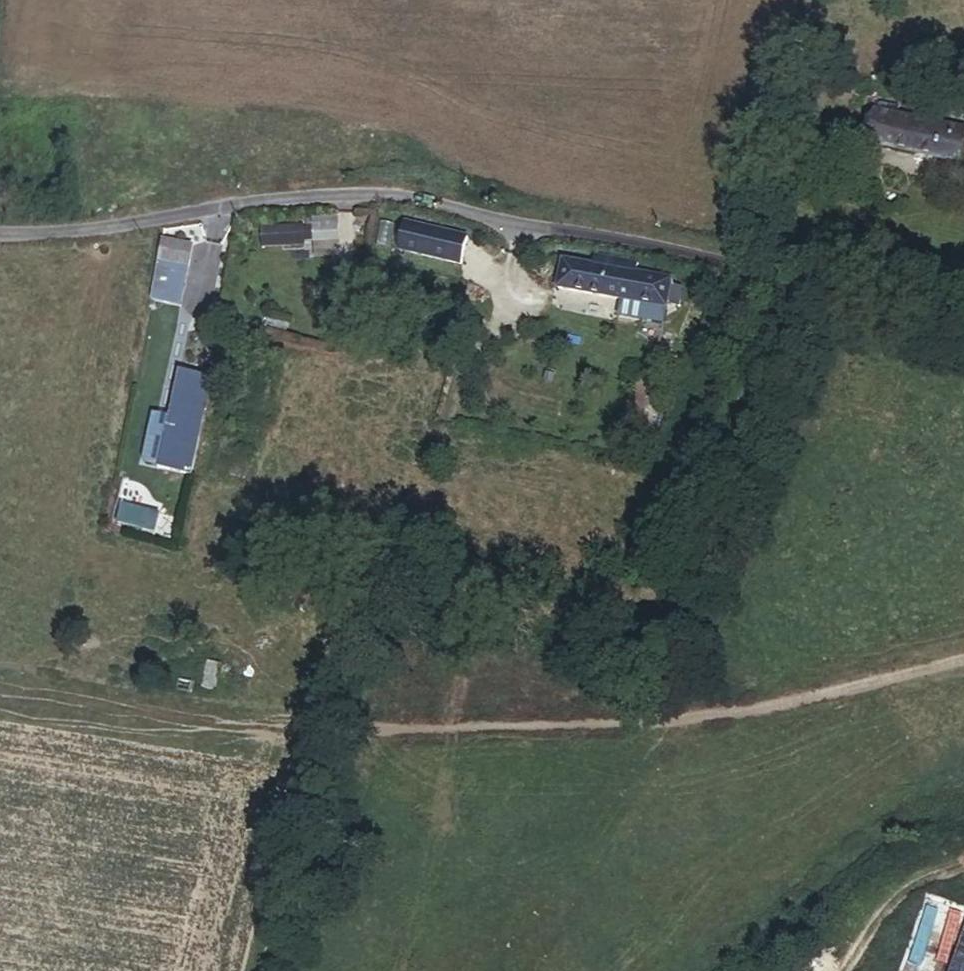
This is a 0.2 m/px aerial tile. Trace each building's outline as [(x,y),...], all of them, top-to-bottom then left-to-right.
[(876,107),(868,145),(954,164),(961,133),(896,120),(897,111),(876,107)] [(338,241),(337,224),(310,226),(311,243),(338,241)] [(464,267),(470,240),(407,226),(401,252),(464,267)] [(303,247),(301,227),(271,228),(273,249),(303,247)] [(189,266),(192,246),(161,240),(158,260),(189,266)] [(189,266),(158,260),(151,300),(182,306),(189,266)] [(599,269),(565,265),(562,291),(666,304),(666,303),(669,282),(669,281),(636,277),(637,265),(600,260),(599,269)] [(680,305),(682,284),(669,282),(666,303),(680,305)] [(196,482),(212,384),(178,379),(162,477),(196,482)] [(473,583),(481,565),(474,561),(465,580),(473,583)]
